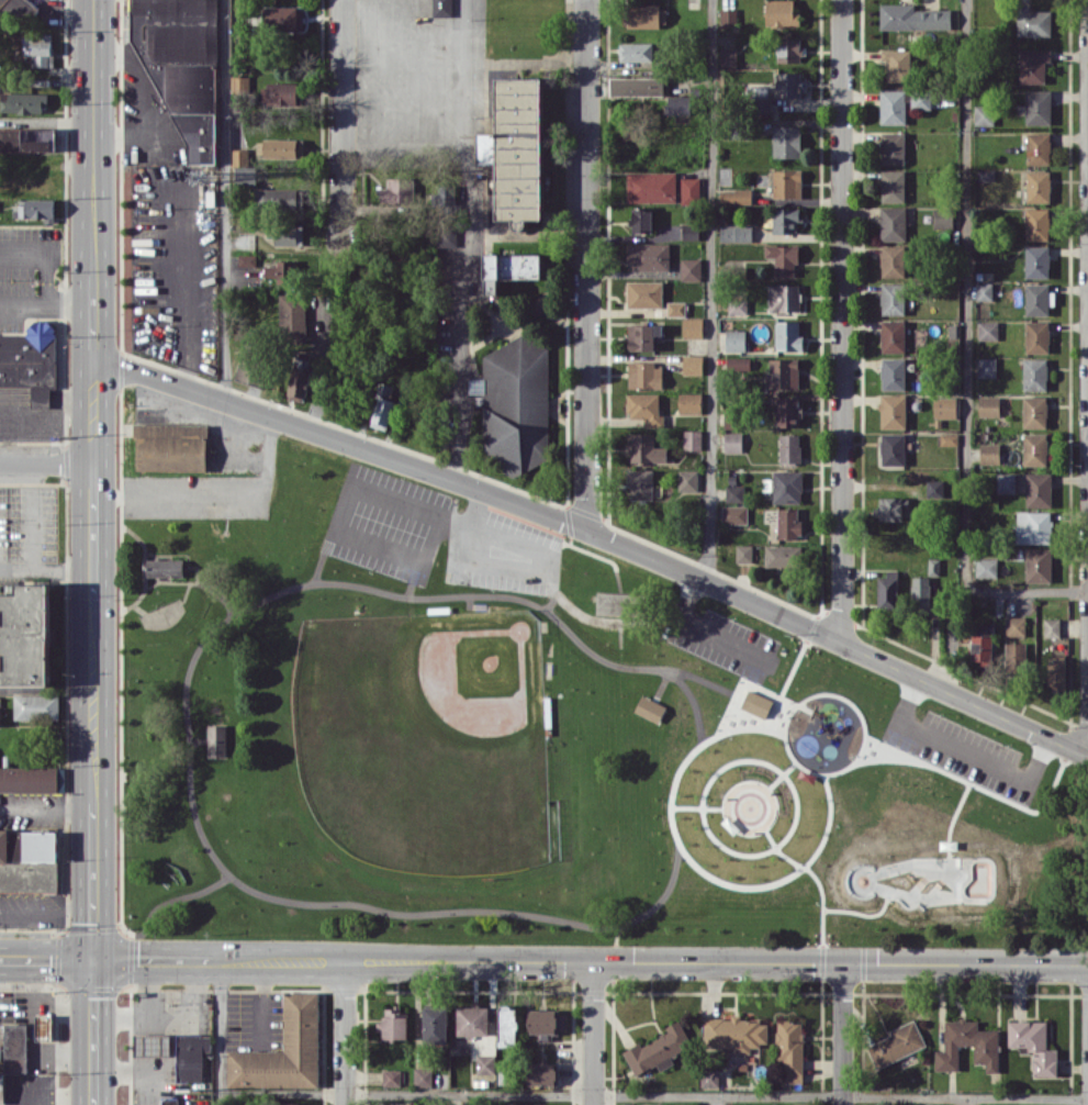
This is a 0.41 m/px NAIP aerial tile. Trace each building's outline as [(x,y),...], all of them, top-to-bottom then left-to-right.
[(38,13),(38,4),(28,4),(28,0),(0,0),(0,13),(38,13)] [(217,0),(131,0),(131,36),(189,149),(189,164),(217,164),(217,0)] [(452,0),(433,0),(433,16),(452,16),(452,0)] [(765,25),(800,26),(800,11),(793,11),(794,0),(766,0),(765,25)] [(914,3),(880,3),(880,30),(951,29),(951,9),(914,10),(914,3)] [(628,4),(628,27),(664,27),(665,5),(628,4)] [(1016,35),(1051,36),(1051,10),(1029,10),(1029,4),(1017,4),(1016,35)] [(302,30),(303,6),(260,6),(260,30),(302,30)] [(720,26),(737,26),(737,8),(720,9),(720,26)] [(31,40),(32,66),(53,66),(52,34),(42,34),(42,40),(31,40)] [(801,39),(777,39),(778,62),(801,62),(801,39)] [(653,42),(619,43),(619,61),(653,60),(653,42)] [(720,66),(735,66),(735,49),(720,49),(720,66)] [(910,49),(881,49),(881,59),(887,59),(887,81),(911,81),(910,49)] [(1020,83),(1045,83),(1045,61),(1051,61),(1051,49),(1020,49),(1020,83)] [(776,97),(801,97),(801,72),(776,72),(776,97)] [(250,76),(232,75),(232,92),(249,93),(250,76)] [(610,77),(610,95),(664,95),(664,77),(610,77)] [(543,219),(542,78),(496,78),(496,132),(475,132),(476,163),(497,163),(497,219),(515,219),(515,227),(526,227),(526,220),(543,219)] [(267,105),(303,105),(303,82),(268,81),(267,105)] [(770,86),(748,85),(747,97),(754,97),(754,111),(769,111),(770,86)] [(906,124),(905,89),(880,90),(880,124),(906,124)] [(1025,124),(1051,124),(1051,90),(1026,89),(1025,124)] [(933,92),(912,91),(911,108),(932,109),(933,92)] [(0,112),(46,113),(46,93),(1,92),(0,112)] [(690,95),(669,96),(669,114),(691,113),(690,95)] [(975,125),(994,124),(994,105),(975,105),(975,125)] [(801,126),(773,126),(773,157),(801,157),(801,126)] [(0,128),(0,151),(56,150),(56,127),(0,128)] [(904,164),(905,132),(881,132),(881,163),(904,164)] [(1027,164),(1050,164),(1050,132),(1027,132),(1027,164)] [(304,139),(257,139),(257,157),(304,158),(304,139)] [(249,149),(232,149),(231,165),(249,165),(249,149)] [(235,166),(235,184),(256,184),(256,166),(235,166)] [(773,198),(802,197),(801,169),(772,170),(773,198)] [(905,170),(881,170),(881,202),(904,202),(905,170)] [(995,170),(978,170),(978,180),(995,180),(995,170)] [(1026,170),(1027,203),(1050,202),(1050,170),(1026,170)] [(676,172),(627,172),(627,202),(676,201),(676,172)] [(681,204),(700,203),(699,177),(680,178),(681,204)] [(409,181),(376,183),(378,205),(410,203),(409,181)] [(255,189),(256,211),(303,210),(302,188),(255,189)] [(751,189),(719,189),(720,204),(751,204),(751,189)] [(54,199),(17,198),(16,217),(45,217),(45,222),(54,222),(54,199)] [(906,241),(906,207),(880,206),(879,240),(906,241)] [(799,208),(774,207),(773,232),(799,232),(799,208)] [(953,228),(953,207),(933,207),(933,229),(953,228)] [(652,232),(652,208),(631,208),(631,232),(652,232)] [(1025,239),(1049,239),(1049,208),(1025,208),(1025,239)] [(699,239),(699,223),(681,223),(681,239),(699,239)] [(752,225),(720,224),(719,241),(752,241),(752,225)] [(304,244),(303,225),(268,226),(268,238),(274,238),(274,245),(304,244)] [(669,243),(626,242),(626,262),(632,262),(632,270),(669,270),(669,243)] [(775,257),(775,276),(794,276),(794,263),(799,263),(799,244),(765,244),(765,257),(775,257)] [(881,277),(905,277),(905,245),(881,245),(881,277)] [(1026,277),(1049,277),(1049,245),(1025,245),(1026,277)] [(486,254),(486,294),(500,293),(500,279),(543,278),(543,253),(486,254)] [(239,265),(255,265),(256,256),(247,256),(247,255),(239,254),(239,265)] [(701,280),(701,258),(681,258),(680,280),(701,280)] [(295,284),(295,260),(278,260),(278,283),(295,284)] [(627,281),(626,307),(662,307),(662,281),(627,281)] [(993,300),(992,282),(976,282),(976,300),(993,300)] [(905,314),(906,283),(881,283),(881,314),(905,314)] [(1026,315),(1049,315),(1048,305),(1055,305),(1054,291),(1048,291),(1048,283),(1025,284),(1026,315)] [(800,311),(799,284),(768,284),(769,311),(800,311)] [(280,294),(281,343),(307,343),(306,293),(280,294)] [(747,314),(747,299),(729,298),(729,313),(747,314)] [(685,316),(685,301),(667,301),(667,315),(685,316)] [(703,317),(683,317),(683,337),(703,338),(703,317)] [(801,320),(775,320),(776,350),(801,350),(801,320)] [(881,352),(905,352),(904,320),(881,320),(881,352)] [(998,321),(978,321),(978,340),(998,339),(998,321)] [(1026,353),(1049,353),(1049,321),(1025,321),(1026,353)] [(31,387),(31,402),(50,402),(50,388),(56,388),(56,322),(30,322),(30,335),(0,335),(0,387),(31,387)] [(661,324),(627,324),(628,350),(654,350),(654,335),(662,334),(661,324)] [(746,351),(745,330),(719,330),(720,352),(746,351)] [(260,384),(274,337),(249,331),(236,377),(260,384)] [(548,344),(533,344),(527,332),(483,354),(483,375),(484,456),(493,455),(503,475),(518,475),(548,460),(548,344)] [(702,374),(703,355),(684,355),(683,374),(702,374)] [(750,357),(725,357),(725,369),(750,369),(750,357)] [(996,377),(996,357),(978,358),(978,377),(996,377)] [(769,359),(770,388),(799,388),(798,358),(769,359)] [(904,358),(881,358),(882,389),(905,389),(904,358)] [(1023,358),(1023,391),(1047,391),(1047,358),(1023,358)] [(628,388),(663,388),(663,363),(629,362),(628,388)] [(289,399),(307,401),(309,371),(292,369),(289,399)] [(367,424),(386,431),(397,401),(390,399),(394,386),(383,382),(367,424)] [(702,393),(679,392),(679,412),(701,413),(702,393)] [(659,394),(628,393),(627,418),(644,418),(644,426),(664,426),(664,415),(659,415),(659,394)] [(906,428),(905,393),(880,394),(880,428),(906,428)] [(777,426),(798,426),(799,396),(778,396),(777,426)] [(1000,396),(978,396),(979,416),(1000,416),(1000,396)] [(1047,396),(1024,396),(1023,428),(1047,428),(1047,396)] [(934,418),(956,418),(956,397),(934,397),(934,418)] [(740,428),(739,408),(723,409),(724,428),(740,428)] [(136,470),(207,472),(208,425),(137,423),(136,470)] [(702,430),(684,430),(683,449),(702,449),(702,430)] [(742,452),(742,432),(724,432),(724,452),(742,452)] [(905,464),(904,432),(881,433),(881,464),(905,464)] [(628,461),(666,461),(667,447),(653,446),(654,433),(629,433),(628,461)] [(958,433),(940,433),(940,445),(958,445),(958,433)] [(1047,465),(1047,434),(1023,433),(1023,465),(1047,465)] [(801,462),(800,434),(779,434),(780,462),(801,462)] [(999,443),(980,443),(980,463),(1000,463),(999,443)] [(653,470),(629,469),(628,499),(653,499),(653,470)] [(698,469),(678,470),(679,492),(698,492),(698,469)] [(773,503),(801,503),(802,471),(773,470),(773,478),(763,478),(763,490),(773,491),(773,503)] [(1026,506),(1052,506),(1051,472),(1026,473),(1026,506)] [(1015,473),(997,473),(997,493),(1015,493),(1015,473)] [(926,498),(944,497),(943,480),(926,480),(926,498)] [(726,502),(745,502),(745,485),(726,485),(726,502)] [(903,520),(903,497),(879,496),(879,507),(873,507),(873,519),(903,520)] [(747,505),(723,505),(722,523),(747,523),(747,505)] [(798,508),(777,508),(778,538),(802,537),(802,521),(798,521),(798,508)] [(1052,512),(1016,511),(1015,542),(1051,543),(1052,512)] [(752,544),(736,544),(736,562),(752,562),(752,544)] [(801,545),(765,546),(766,566),(802,565),(801,545)] [(1051,548),(1026,547),(1026,582),(1051,582),(1051,548)] [(146,577),(184,576),(184,558),(146,559),(146,577)] [(997,558),(975,559),(976,577),(998,576),(997,558)] [(877,576),(878,609),(898,609),(897,570),(887,570),(887,576),(877,576)] [(913,613),(931,612),(930,576),(912,576),(913,613)] [(49,685),(0,686),(0,594),(18,594),(18,583),(48,583),(49,685)] [(596,614),(635,614),(635,593),(597,592),(596,614)] [(1025,616),(1006,616),(1006,636),(1026,635),(1025,616)] [(1044,637),(1060,637),(1059,618),(1044,618),(1044,637)] [(971,660),(992,661),(993,635),(972,635),(971,660)] [(1026,642),(1007,642),(1007,667),(1026,667),(1026,642)] [(1065,659),(1048,659),(1047,690),(1065,690),(1065,659)] [(766,718),(773,699),(748,689),(741,708),(766,718)] [(14,694),(14,720),(60,719),(59,694),(14,694)] [(634,712),(659,723),(666,705),(641,695),(634,712)] [(226,757),(227,725),(207,724),(207,757),(226,757)] [(0,766),(0,791),(56,792),(57,767),(0,766)] [(318,991),(283,991),(284,1050),(228,1051),(228,1086),(319,1086),(318,991)] [(424,1006),(423,1042),(447,1043),(448,1007),(424,1006)] [(458,1006),(457,1034),(489,1035),(490,1006),(458,1006)] [(499,1046),(517,1046),(517,1006),(499,1006),(499,1046)] [(382,1039),(408,1038),(407,1009),(383,1010),(383,1022),(376,1022),(376,1031),(382,1031),(382,1039)] [(528,1034),(538,1034),(538,1040),(551,1040),(552,1030),(565,1031),(566,1016),(558,1015),(558,1010),(529,1009),(528,1034)] [(36,1039),(53,1039),(53,1014),(36,1015),(36,1039)] [(705,1018),(705,1046),(733,1046),(733,1053),(759,1053),(759,1043),(767,1043),(767,1020),(740,1020),(740,1014),(731,1014),(731,1018),(705,1018)] [(877,1068),(926,1046),(914,1019),(890,1030),(892,1034),(867,1046),(877,1068)] [(998,1029),(978,1029),(978,1019),(945,1019),(945,1050),(935,1050),(935,1070),(958,1070),(958,1045),(974,1045),(974,1063),(986,1063),(986,1072),(998,1072),(998,1029)] [(635,1075),(657,1064),(660,1070),(674,1063),(670,1055),(692,1045),(679,1020),(666,1026),(668,1031),(641,1045),(640,1043),(623,1051),(635,1075)] [(802,1083),(803,1020),(777,1020),(776,1058),(784,1058),(784,1083),(802,1083)] [(1047,1021),(1008,1020),(1008,1048),(1033,1048),(1033,1075),(1057,1075),(1057,1050),(1046,1050),(1047,1021)] [(28,1024),(5,1023),(4,1071),(27,1072),(28,1024)] [(203,1051),(211,1051),(211,1033),(177,1034),(177,1082),(203,1081),(203,1051)] [(134,1054),(170,1055),(170,1034),(134,1034),(134,1054)] [(495,1073),(495,1054),(476,1054),(476,1073),(495,1073)] [(527,1085),(557,1085),(557,1063),(527,1063),(527,1085)] [(414,1085),(432,1086),(433,1068),(414,1068),(414,1085)] [(401,1069),(382,1069),(382,1086),(401,1086),(401,1069)] [(701,1086),(718,1085),(718,1070),(700,1071),(701,1086)]
